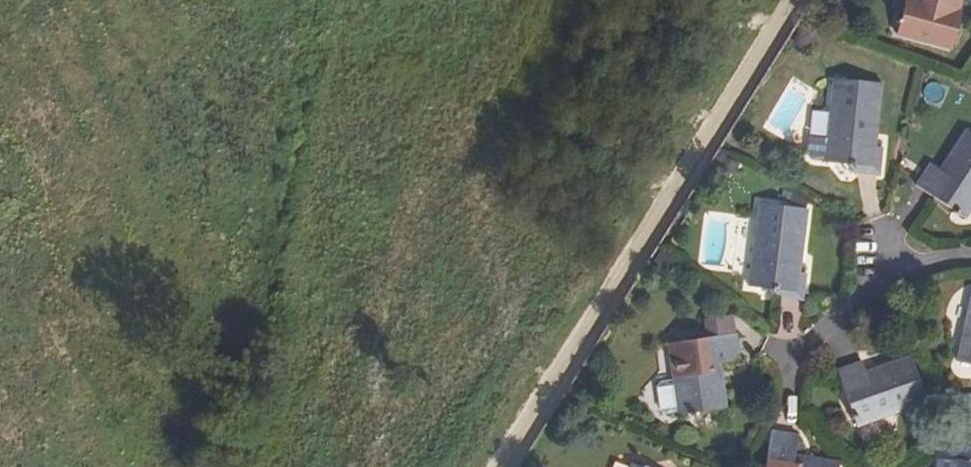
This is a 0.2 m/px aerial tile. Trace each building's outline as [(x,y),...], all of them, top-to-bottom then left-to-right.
[(957,13),(960,0),(905,0),(896,37),(952,51),(958,28),(951,26),(954,12),(957,13)] [(951,26),(958,28),(961,14),(957,13),(954,12),(951,26)] [(829,138),(827,160),(827,162),(847,164),(854,170),(881,174),(884,149),(875,148),(882,84),(834,79),(829,138)] [(914,180),(965,217),(970,208),(970,132),(968,130),(940,167),(929,159),(914,180)] [(827,160),(829,138),(811,136),(809,153),(813,158),(827,160)] [(808,212),(760,205),(748,288),(777,293),(776,299),(804,304),(807,277),(800,276),(808,212)] [(705,317),(707,335),(730,333),(728,315),(705,317)] [(961,361),(970,363),(970,318),(961,361)] [(677,412),(725,406),(720,361),(739,358),(736,331),(730,333),(707,335),(668,340),(673,378),(661,379),(656,384),(659,406),(664,411),(677,408),(677,412)] [(861,358),(837,364),(854,424),(924,405),(911,357),(865,369),(861,358)] [(766,466),(840,466),(794,460),(797,439),(771,436),(766,466)]
